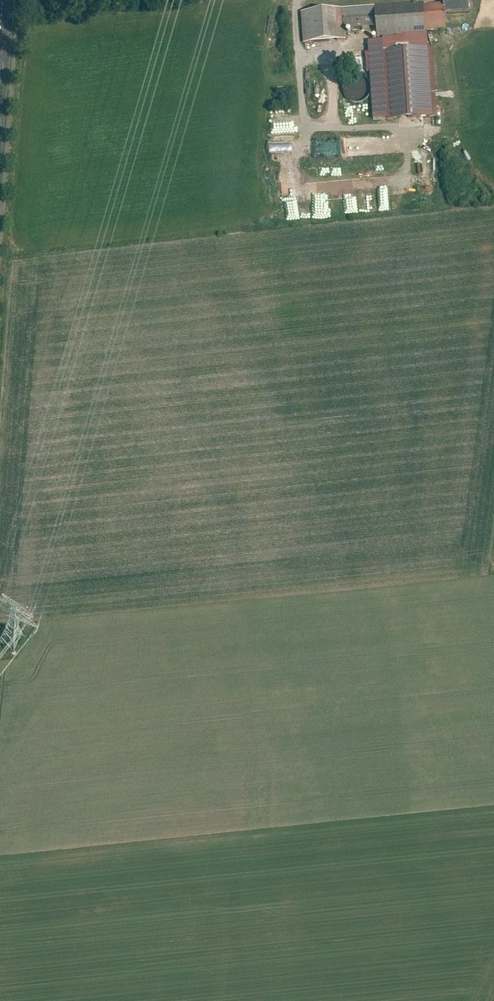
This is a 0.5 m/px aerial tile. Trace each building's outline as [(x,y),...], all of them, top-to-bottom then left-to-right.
[(377,119),(439,114),(435,48),(430,48),(429,28),(449,27),(448,12),(473,11),(472,0),(448,0),(449,5),(428,7),(428,1),(305,10),(307,43),(351,40),(351,30),(381,28),(382,40),(371,41),(372,52),(369,52),(371,74),(374,73),(377,119)] [(372,89),(372,85),(370,81),(368,78),(364,76),(360,75),(355,75),(351,77),(348,80),(347,84),(346,89),(347,93),(350,96),(353,99),(357,100),(361,100),(365,99),(368,96),(371,93),(372,89)]
